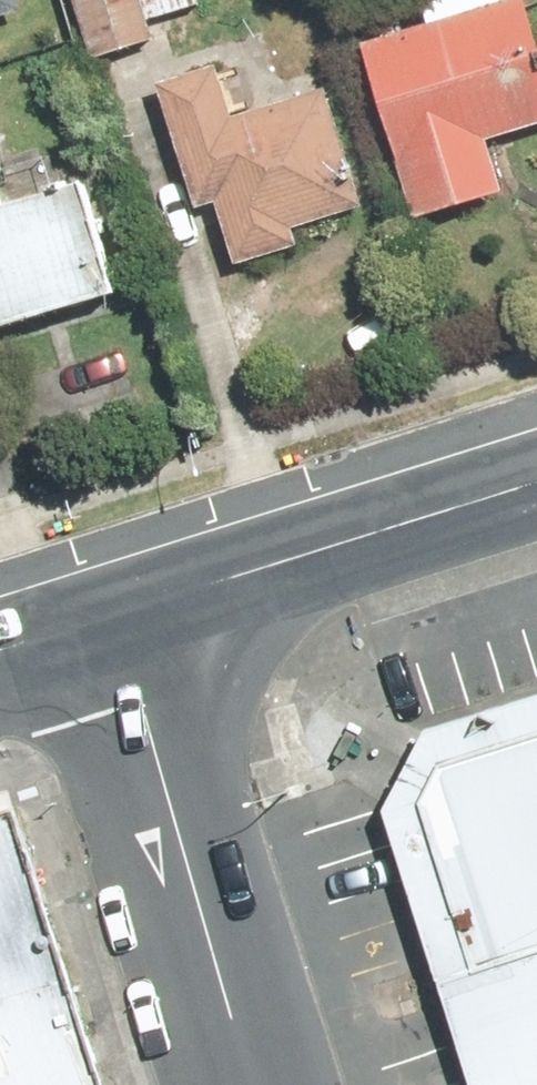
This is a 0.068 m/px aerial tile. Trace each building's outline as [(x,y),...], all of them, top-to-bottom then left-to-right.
[(15,30),(6,0),(0,0),(0,34),(15,30)] [(83,66),(147,47),(132,0),(63,0),(83,66)] [(401,239),(500,209),(483,153),(536,137),(536,38),(525,0),(417,0),(414,1),(422,26),(344,49),(401,239)] [(223,76),(142,101),(181,231),(206,223),(222,276),(363,233),(322,97),(237,123),(223,76)] [(133,317),(94,188),(17,211),(0,153),(0,357),(133,317)] [(433,711),(372,799),(450,1076),(536,1051),(536,683),(433,711)] [(19,867),(0,872),(0,1084),(84,1084),(19,867)]
